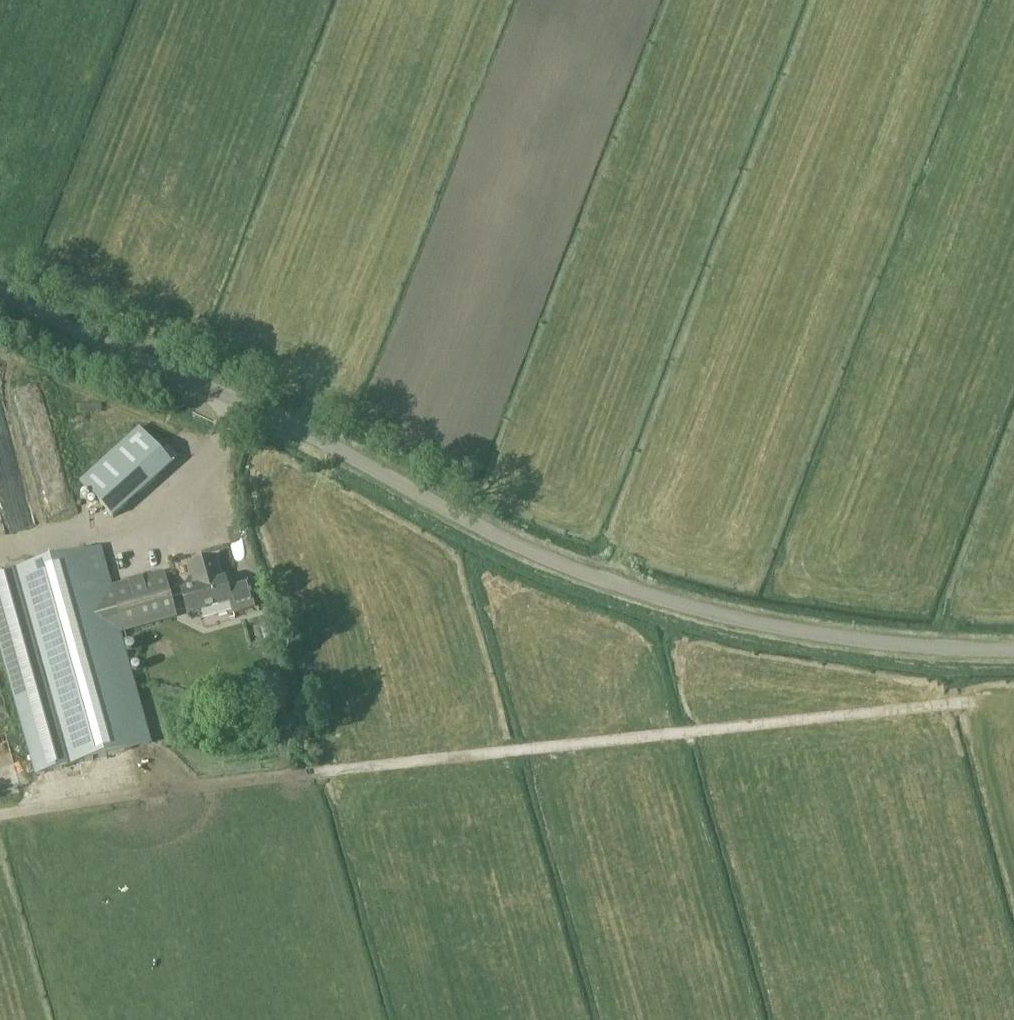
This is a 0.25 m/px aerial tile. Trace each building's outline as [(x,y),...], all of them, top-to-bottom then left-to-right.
[(140,428),(81,482),(113,518),(173,464),(140,428)] [(60,768),(151,743),(120,632),(177,616),(164,572),(112,586),(102,548),(0,576),(0,639),(38,774),(60,768)] [(234,614),(255,607),(249,583),(228,588),(226,580),(222,581),(216,558),(190,565),(193,576),(191,577),(183,591),(183,592),(182,592),(189,615),(231,604),(234,614)]
